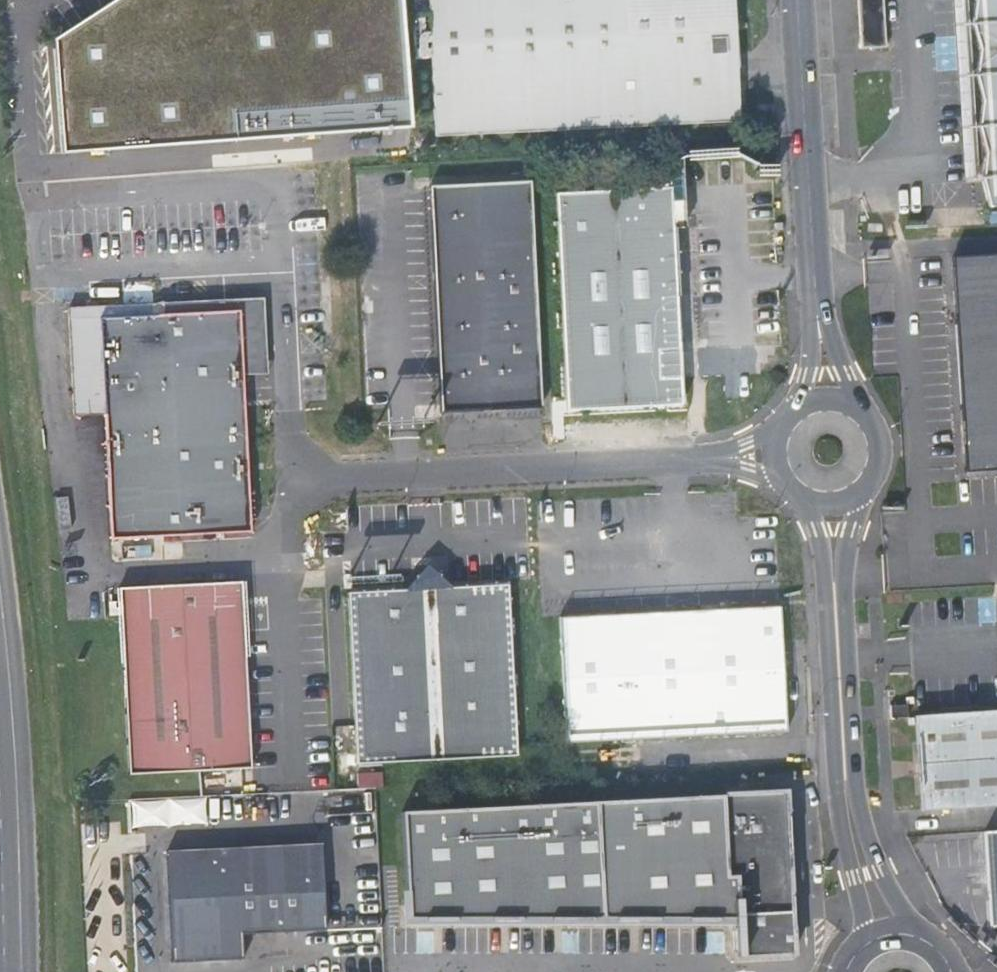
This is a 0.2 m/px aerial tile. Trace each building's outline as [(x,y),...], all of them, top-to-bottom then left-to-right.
[(163,0),(145,0),(62,49),(65,150),(170,144),(163,0)] [(170,144),(313,135),(303,0),(163,0),(170,144)] [(313,135),(410,127),(400,0),(303,0),(313,135)] [(436,137),(588,129),(740,121),(734,0),(429,0),(430,14),(409,15),(410,30),(430,29),(432,69),(436,137)] [(885,47),(882,0),(858,0),(862,49),(885,47)] [(973,25),(980,49),(976,75),(983,100),(978,128),(986,151),(981,181),(989,204),(996,204),(996,0),(976,0),(973,25)] [(412,70),(432,69),(430,29),(410,30),(412,70)] [(443,412),(542,406),(531,180),(431,186),(431,192),(443,412)] [(681,376),(695,375),(694,348),(688,348),(680,348),(679,322),(677,297),(699,296),(697,267),(676,268),(675,249),(672,212),(671,188),(557,194),(568,410),(682,403),(681,376)] [(967,470),(996,468),(996,255),(952,257),(955,298),(960,370),(964,434),(967,470)] [(263,298),(205,301),(206,313),(237,312),(241,371),(267,370),(263,298)] [(107,486),(110,539),(127,538),(146,537),(250,531),(243,417),(241,371),(237,312),(206,313),(205,301),(182,302),(126,305),(81,308),(68,309),(74,416),(103,415),(107,486)] [(701,347),(694,348),(695,375),(703,375),(701,347)] [(146,537),(127,538),(128,561),(147,560),(146,537)] [(350,591),(359,763),(516,754),(508,583),(350,591)] [(120,590),(129,776),(251,769),(242,584),(120,590)] [(561,619),(567,743),(786,734),(785,712),(780,609),(739,611),(660,614),(584,618),(561,619)] [(890,711),(891,719),(909,717),(908,711),(908,703),(890,705),(890,711)] [(916,716),(922,811),(996,807),(996,711),(916,716)] [(788,791),(726,796),(729,875),(740,875),(741,918),(793,916),(789,819),(788,791)] [(726,796),(600,802),(605,919),(640,919),(674,918),(715,918),(741,918),(740,875),(729,875),(726,796)] [(133,828),(209,824),(207,797),(132,801),(133,828)] [(605,919),(600,802),(403,812),(409,928),(425,928),(458,926),(507,924),(605,919)] [(991,832),(986,832),(989,880),(992,927),(996,927),(996,832),(991,832)] [(327,930),(323,845),(168,852),(174,962),(244,959),(243,934),(327,930)] [(793,916),(741,918),(745,955),(795,953),(793,916)]
